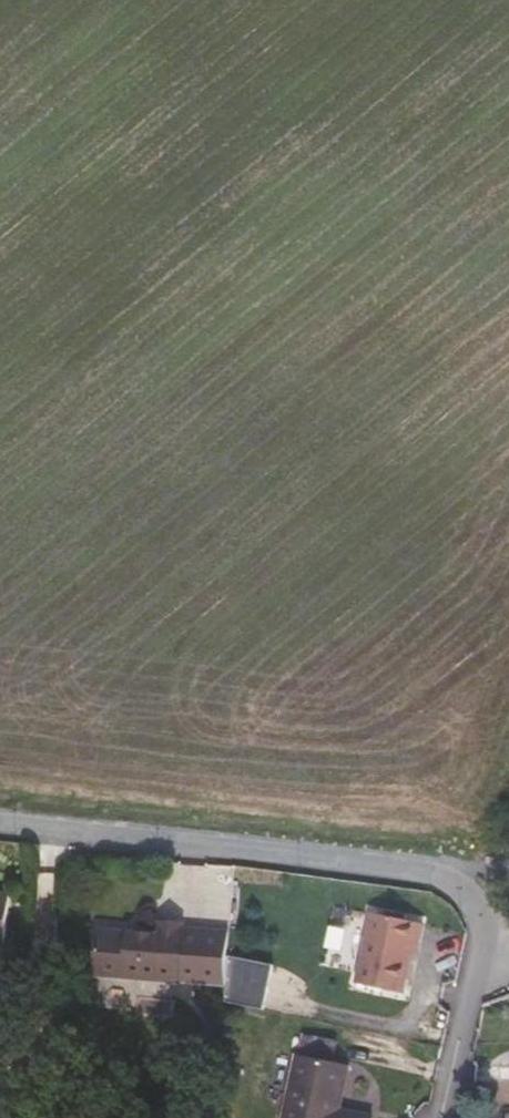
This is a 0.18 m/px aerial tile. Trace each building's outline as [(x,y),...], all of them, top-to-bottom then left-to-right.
[(4,947),(9,893),(0,892),(0,946),(4,947)] [(351,985),(398,995),(407,952),(413,925),(366,915),(351,985)] [(99,931),(96,976),(178,982),(178,981),(225,984),(227,960),(229,931),(182,928),(182,925),(158,923),(157,935),(99,931)] [(412,953),(418,926),(413,925),(407,952),(412,953)] [(227,960),(225,984),(224,1005),(227,1005),(239,1008),(262,1013),(271,970),(227,960)] [(334,1059),(337,1041),(303,1033),(299,1050),(334,1059)] [(347,1068),(297,1058),(284,1117),(370,1117),(371,1116),(339,1109),(347,1068)]
